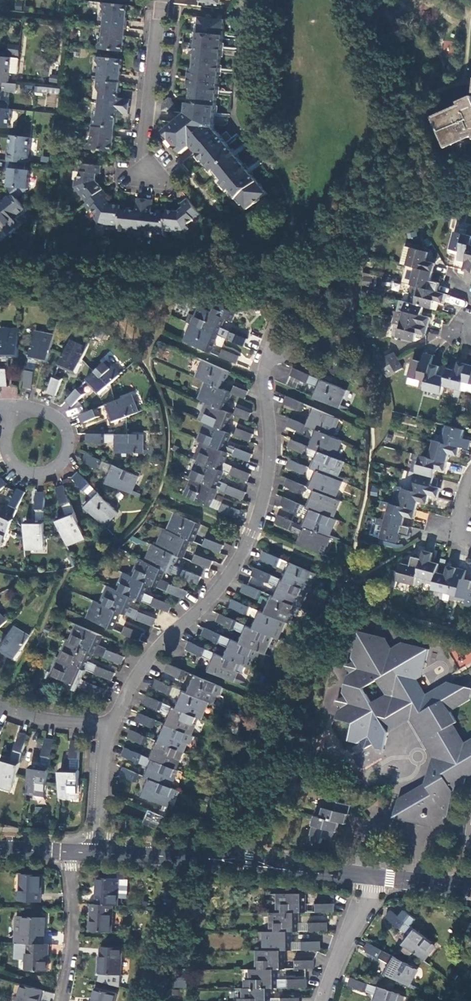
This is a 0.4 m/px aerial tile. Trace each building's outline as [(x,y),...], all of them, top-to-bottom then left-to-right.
[(200,6),(220,8),(221,0),(200,0),(200,6)] [(126,29),(129,5),(103,3),(102,7),(106,12),(104,27),(126,29)] [(216,128),(227,21),(201,18),(199,33),(196,33),(188,113),(166,132),(184,154),(193,146),(236,200),(239,198),(249,210),(268,194),(216,128)] [(124,52),(126,29),(104,27),(102,42),(97,45),(97,49),(124,52)] [(100,66),(98,81),(121,83),(123,60),(97,56),(96,61),(100,66)] [(11,75),(19,76),(21,59),(0,57),(0,83),(10,84),(11,75)] [(121,83),(98,81),(97,88),(101,93),(100,104),(130,107),(131,99),(119,98),(121,83)] [(0,109),(3,90),(17,92),(17,85),(10,84),(0,83),(0,109)] [(47,95),(46,106),(56,107),(57,96),(47,95)] [(163,111),(174,112),(175,105),(170,99),(164,104),(163,111)] [(436,118),(450,148),(470,139),(470,102),(436,118)] [(129,114),(130,107),(100,104),(98,116),(94,119),(93,126),(116,129),(118,113),(129,114)] [(0,109),(0,128),(10,129),(12,110),(0,109)] [(113,152),(116,129),(93,126),(92,142),(87,145),(87,149),(113,152)] [(29,164),(31,138),(12,136),(10,154),(8,154),(8,162),(26,164),(29,164)] [(26,164),(8,162),(7,172),(10,172),(8,188),(14,195),(17,198),(28,190),(30,171),(26,170),(26,164)] [(88,203),(104,190),(98,181),(98,174),(102,174),(102,166),(78,163),(77,171),(81,171),(80,181),(76,180),(76,187),(88,203)] [(109,196),(104,190),(88,203),(85,205),(90,212),(93,209),(99,217),(96,219),(100,224),(120,226),(121,209),(122,205),(111,204),(106,199),(109,196)] [(7,228),(11,232),(20,225),(14,219),(26,210),(17,198),(14,195),(0,205),(0,219),(7,228)] [(120,226),(119,231),(142,234),(143,229),(146,200),(138,199),(137,211),(121,209),(120,226)] [(197,223),(204,218),(188,199),(182,204),(185,207),(179,212),(167,211),(167,214),(165,231),(185,233),(190,229),(188,226),(195,221),(197,223)] [(157,235),(165,236),(165,231),(167,214),(152,212),(153,200),(146,200),(143,229),(154,231),(157,235)] [(470,224),(469,229),(468,233),(454,229),(448,252),(460,255),(459,259),(468,261),(470,248),(470,225),(470,224)] [(7,228),(0,233),(0,241),(11,233),(11,232),(7,228)] [(417,267),(434,272),(437,263),(428,260),(430,252),(407,246),(403,263),(417,267)] [(412,285),(438,291),(440,282),(432,280),(434,272),(417,267),(412,285)] [(433,309),(436,300),(444,302),(446,294),(438,291),(412,285),(409,296),(410,296),(409,302),(425,307),(433,309)] [(408,302),(401,301),(398,312),(405,314),(408,302)] [(409,302),(408,302),(405,314),(398,312),(396,311),(394,317),(429,326),(431,318),(423,315),(425,307),(409,302)] [(218,334),(245,346),(249,339),(221,327),(225,317),(232,321),(236,313),(217,305),(214,312),(200,306),(196,315),(190,312),(186,321),(192,324),(218,334)] [(427,335),(429,326),(394,317),(393,323),(395,324),(392,335),(416,341),(419,333),(427,335)] [(192,324),(185,341),(211,352),(218,334),(192,324)] [(7,328),(7,333),(0,334),(0,358),(0,385),(9,385),(9,356),(19,356),(20,328),(7,328)] [(49,362),(55,335),(36,330),(33,345),(24,387),(33,388),(39,360),(49,362)] [(82,359),(88,347),(71,340),(65,353),(60,365),(76,373),(82,359)] [(219,355),(238,363),(241,356),(223,347),(219,355)] [(384,369),(400,359),(395,351),(378,360),(384,369)] [(433,363),(435,355),(426,353),(424,361),(415,359),(410,376),(421,379),(420,386),(419,388),(426,389),(433,363)] [(218,387),(226,369),(200,358),(193,376),(204,380),(218,387)] [(404,366),(400,359),(384,369),(388,376),(404,366)] [(111,383),(121,374),(108,360),(95,372),(87,380),(101,393),(111,383)] [(463,387),(469,364),(460,362),(458,370),(450,367),(447,376),(445,385),(457,388),(455,395),(460,396),(463,387)] [(443,394),(445,385),(447,376),(439,374),(441,366),(433,363),(426,389),(443,394)] [(469,364),(463,387),(470,389),(470,364),(469,364)] [(346,390),(321,379),(294,367),(291,376),(318,387),(314,396),(339,407),(346,390)] [(64,377),(56,374),(48,392),(56,396),(64,377)] [(421,379),(410,376),(408,383),(420,386),(421,379)] [(227,390),(218,387),(204,380),(196,397),(206,401),(222,408),(229,391),(227,390)] [(229,391),(245,398),(248,391),(230,383),(227,390),(229,391)] [(17,386),(0,386),(0,398),(17,398),(17,386)] [(87,392),(81,386),(66,401),(72,407),(87,392)] [(114,421),(140,411),(133,394),(107,405),(114,421)] [(303,412),(307,404),(288,396),(284,404),(303,412)] [(229,411),(222,408),(206,401),(198,419),(204,421),(224,429),(231,412),(229,411)] [(231,412),(248,419),(251,412),(233,404),(229,411),(231,412)] [(332,435),(340,418),(314,407),(307,424),(310,426),(317,429),(332,435)] [(103,416),(100,408),(80,416),(84,424),(103,416)] [(310,426),(307,424),(291,417),(287,425),(306,434),(310,426)] [(230,432),(224,429),(204,421),(197,439),(202,441),(223,450),(226,442),(230,432)] [(231,433),(250,441),(254,433),(235,425),(231,433)] [(465,430),(460,428),(453,426),(448,425),(446,436),(437,434),(436,440),(461,446),(470,449),(470,444),(470,440),(463,438),(465,430)] [(335,457),(343,440),(332,435),(317,429),(310,446),(335,457)] [(116,452),(144,453),(144,434),(127,434),(87,434),(87,443),(116,443),(116,452)] [(335,457),(310,446),(292,438),(288,446),(315,457),(310,467),(317,470),(336,478),(344,461),(335,457)] [(461,446),(436,440),(431,457),(448,462),(451,453),(459,456),(461,446)] [(228,452),(223,450),(202,441),(195,458),(198,459),(224,470),(248,480),(251,473),(224,461),(228,452)] [(234,445),(226,442),(223,450),(228,452),(230,453),(234,445)] [(230,453),(249,461),(253,453),(234,445),(230,453)] [(431,457),(414,453),(412,459),(415,459),(412,471),(435,477),(437,469),(446,471),(448,462),(431,457)] [(102,470),(105,462),(87,454),(83,462),(102,470)] [(309,466),(290,458),(287,466),(305,474),(309,466)] [(192,477),(218,489),(243,499),(247,491),(220,479),(224,470),(198,459),(190,477),(192,477)] [(111,473),(114,465),(105,462),(102,470),(111,473)] [(121,488),(132,493),(139,476),(124,470),(114,465),(111,473),(107,482),(121,488)] [(335,498),(343,481),(336,478),(317,470),(309,487),(315,489),(335,498)] [(96,516),(104,525),(118,512),(107,501),(78,471),(73,477),(86,492),(92,498),(85,505),(96,516)] [(433,485),(435,477),(412,471),(409,482),(406,482),(405,488),(431,494),(439,496),(442,488),(437,486),(433,485)] [(184,494),(237,517),(240,510),(214,498),(218,489),(192,477),(184,494)] [(306,486),(287,477),(284,485),(303,493),(306,486)] [(75,512),(64,485),(56,488),(66,516),(75,512)] [(405,488),(397,485),(395,492),(397,492),(395,503),(418,509),(420,501),(428,503),(431,494),(405,488)] [(18,510),(26,492),(18,488),(10,507),(18,510)] [(332,518),(340,500),(335,498),(315,489),(307,507),(311,508),(332,518)] [(45,521),(46,492),(37,492),(36,521),(45,521)] [(307,516),(311,508),(307,507),(284,496),(280,504),(307,516)] [(395,503),(384,500),(382,507),(391,509),(388,520),(408,525),(410,517),(416,518),(418,509),(395,503)] [(303,525),(328,536),(336,519),(332,518),(311,508),(307,516),(303,525)] [(3,544),(14,518),(0,512),(0,542),(3,544)] [(64,533),(68,544),(85,538),(79,523),(75,512),(66,516),(58,519),(64,533)] [(193,540),(201,524),(175,512),(167,529),(172,531),(191,539),(193,540)] [(278,515),(275,522),(302,534),(298,543),(323,554),(331,538),(328,536),(303,525),(278,515)] [(388,520),(380,518),(375,535),(400,542),(403,533),(411,535),(414,526),(408,525),(388,520)] [(27,521),(26,548),(45,549),(45,532),(45,521),(36,521),(27,521)] [(167,529),(165,528),(157,545),(162,547),(179,555),(183,556),(191,539),(172,531),(167,529)] [(201,544),(220,552),(224,544),(205,536),(201,544)] [(202,576),(175,564),(179,555),(162,547),(157,545),(153,543),(145,561),(150,563),(165,570),(198,584),(202,576)] [(309,590),(316,573),(264,550),(261,558),(288,570),(283,579),(307,589),(309,590)] [(435,553),(426,551),(424,559),(418,585),(423,587),(424,582),(436,585),(439,572),(441,564),(433,562),(435,553)] [(191,560),(210,568),(213,561),(194,552),(191,560)] [(402,572),(395,570),(392,585),(398,587),(400,581),(417,585),(418,585),(424,559),(415,557),(414,560),(406,558),(402,572)] [(188,590),(161,579),(165,570),(150,563),(145,561),(139,559),(132,575),(136,577),(150,583),(184,598),(188,590)] [(436,585),(434,590),(445,593),(444,599),(450,601),(452,594),(458,568),(449,566),(447,575),(439,572),(436,585)] [(307,589),(283,579),(255,567),(252,575),(278,586),(274,596),(297,606),(300,607),(307,589)] [(458,568),(452,594),(469,598),(467,604),(470,606),(470,589),(470,588),(470,580),(464,579),(467,570),(458,568)] [(132,575),(124,572),(116,589),(121,591),(134,597),(169,612),(172,604),(145,593),(150,583),(136,577),(132,575)] [(264,591),(245,583),(242,591),(260,599),(264,591)] [(116,589),(108,585),(100,603),(105,605),(120,611),(126,614),(134,597),(121,591),(116,589)] [(297,606),(274,596),(271,595),(264,612),(285,621),(289,623),(297,606)] [(233,599),(230,607),(256,618),(252,627),(273,636),(278,638),(285,621),(264,612),(233,599)] [(100,603),(95,600),(87,617),(112,628),(120,611),(105,605),(100,603)] [(134,617),(153,625),(157,618),(138,610),(134,617)] [(273,636),(252,627),(221,613),(217,622),(243,633),(239,642),(257,650),(265,654),(273,636)] [(98,645),(103,635),(76,624),(69,641),(74,644),(93,652),(121,664),(125,656),(106,648),(98,645)] [(124,624),(120,632),(140,640),(143,632),(124,624)] [(0,650),(0,651),(15,661),(29,637),(14,627),(0,650)] [(242,664),(250,667),(257,650),(239,642),(205,627),(202,635),(229,647),(225,656),(242,664)] [(424,705),(464,683),(447,680),(425,692),(419,680),(430,646),(401,641),(392,645),(386,637),(378,634),(361,630),(354,654),(346,664),(349,672),(347,681),(343,693),(338,697),(340,705),(337,715),(355,717),(352,735),(354,737),(367,749),(376,744),(385,745),(389,723),(391,729),(408,720),(417,697),(424,705)] [(69,641),(67,640),(59,658),(64,660),(84,668),(112,680),(115,673),(88,661),(93,652),(74,644),(69,641)] [(213,660),(209,670),(234,681),(242,664),(225,656),(189,641),(186,649),(213,660)] [(451,650),(460,668),(470,662),(470,651),(463,655),(459,646),(451,650)] [(59,658),(58,657),(51,674),(87,689),(103,697),(107,689),(80,677),(84,668),(64,660),(59,658)] [(184,679),(188,671),(169,663),(166,671),(184,679)] [(210,702),(214,703),(222,686),(196,675),(188,692),(210,702)] [(199,718),(202,719),(210,702),(188,692),(157,679),(153,687),(180,699),(176,708),(199,718)] [(461,688),(437,701),(424,708),(418,700),(411,718),(422,737),(432,758),(427,780),(400,796),(395,814),(432,824),(448,814),(454,788),(466,781),(468,773),(470,771),(470,741),(465,745),(452,723),(457,721),(451,710),(470,699),(470,696),(470,687),(466,685),(461,688)] [(191,734),(199,718),(176,708),(147,695),(143,703),(170,715),(167,724),(191,734)] [(158,720),(138,711),(135,719),(154,728),(158,720)] [(158,741),(183,751),(191,734),(167,724),(166,723),(158,741)] [(150,737),(131,729),(128,737),(146,745),(150,737)] [(23,754),(29,735),(21,732),(15,752),(23,754)] [(32,765),(28,793),(45,796),(55,740),(47,738),(41,766),(32,765)] [(78,798),(81,741),(72,740),(71,767),(62,766),(60,797),(78,798)] [(183,751),(158,741),(150,758),(176,769),(183,751)] [(123,755),(150,767),(146,777),(151,779),(172,788),(179,770),(176,769),(150,758),(127,748),(123,755)] [(0,762),(0,786),(12,791),(21,763),(2,757),(0,762)] [(143,775),(124,767),(121,775),(139,783),(143,775)] [(169,807),(177,790),(172,788),(151,779),(143,796),(169,807)] [(310,838),(322,842),(323,838),(335,840),(339,822),(346,823),(351,805),(339,802),(340,796),(328,793),(322,817),(316,816),(310,838)] [(162,830),(167,818),(150,811),(145,822),(162,830)] [(126,871),(109,870),(109,878),(99,877),(98,904),(113,905),(118,905),(118,896),(119,879),(126,879),(126,871)] [(21,901),(41,902),(42,875),(22,874),(21,901)] [(128,879),(126,879),(119,879),(118,896),(127,897),(128,879)] [(299,912),(306,912),(306,893),(278,894),(278,913),(284,913),(299,912)] [(314,912),(334,912),(334,903),(314,903),(314,912)] [(113,905),(98,904),(93,904),(92,931),(112,932),(113,905)] [(414,952),(426,961),(437,946),(391,910),(386,917),(409,935),(403,943),(407,946),(403,952),(410,957),(414,952)] [(278,913),(260,913),(260,916),(271,916),(271,931),(276,931),(292,931),(299,931),(299,923),(299,912),(284,913),(278,913)] [(15,916),(14,943),(28,943),(43,944),(44,917),(15,916)] [(307,922),(299,923),(299,931),(308,931),(307,922)] [(308,931),(328,931),(328,922),(307,922),(308,931)] [(271,931),(265,931),(265,950),(269,950),(285,950),(292,950),(292,942),(292,931),(276,931),(271,931)] [(301,950),(321,949),(321,940),(301,941),(301,950)] [(301,941),(292,942),(292,950),(301,950),(301,941)] [(48,970),(49,944),(43,944),(28,943),(28,970),(48,970)] [(382,960),(387,952),(369,943),(365,950),(382,960)] [(101,973),(120,974),(122,948),(102,947),(101,973)] [(265,950),(257,950),(257,969),(262,969),(278,969),(285,969),(285,950),(269,950),(265,950)] [(385,974),(410,987),(420,970),(395,956),(385,974)] [(294,969),(314,969),(314,960),(294,960),(294,969)] [(257,969),(250,969),(250,980),(244,980),(244,988),(271,988),(307,987),(307,979),(278,980),(278,969),(262,969),(257,969)] [(407,996),(352,978),(349,986),(377,995),(375,1000),(405,1000),(407,996)] [(43,989),(23,984),(18,1000),(39,1000),(43,989)] [(116,993),(97,988),(93,1000),(113,1000),(116,993)] [(243,988),(244,999),(239,999),(239,1000),(300,1000),(300,997),(271,998),(271,988),(244,988),(243,988)]
